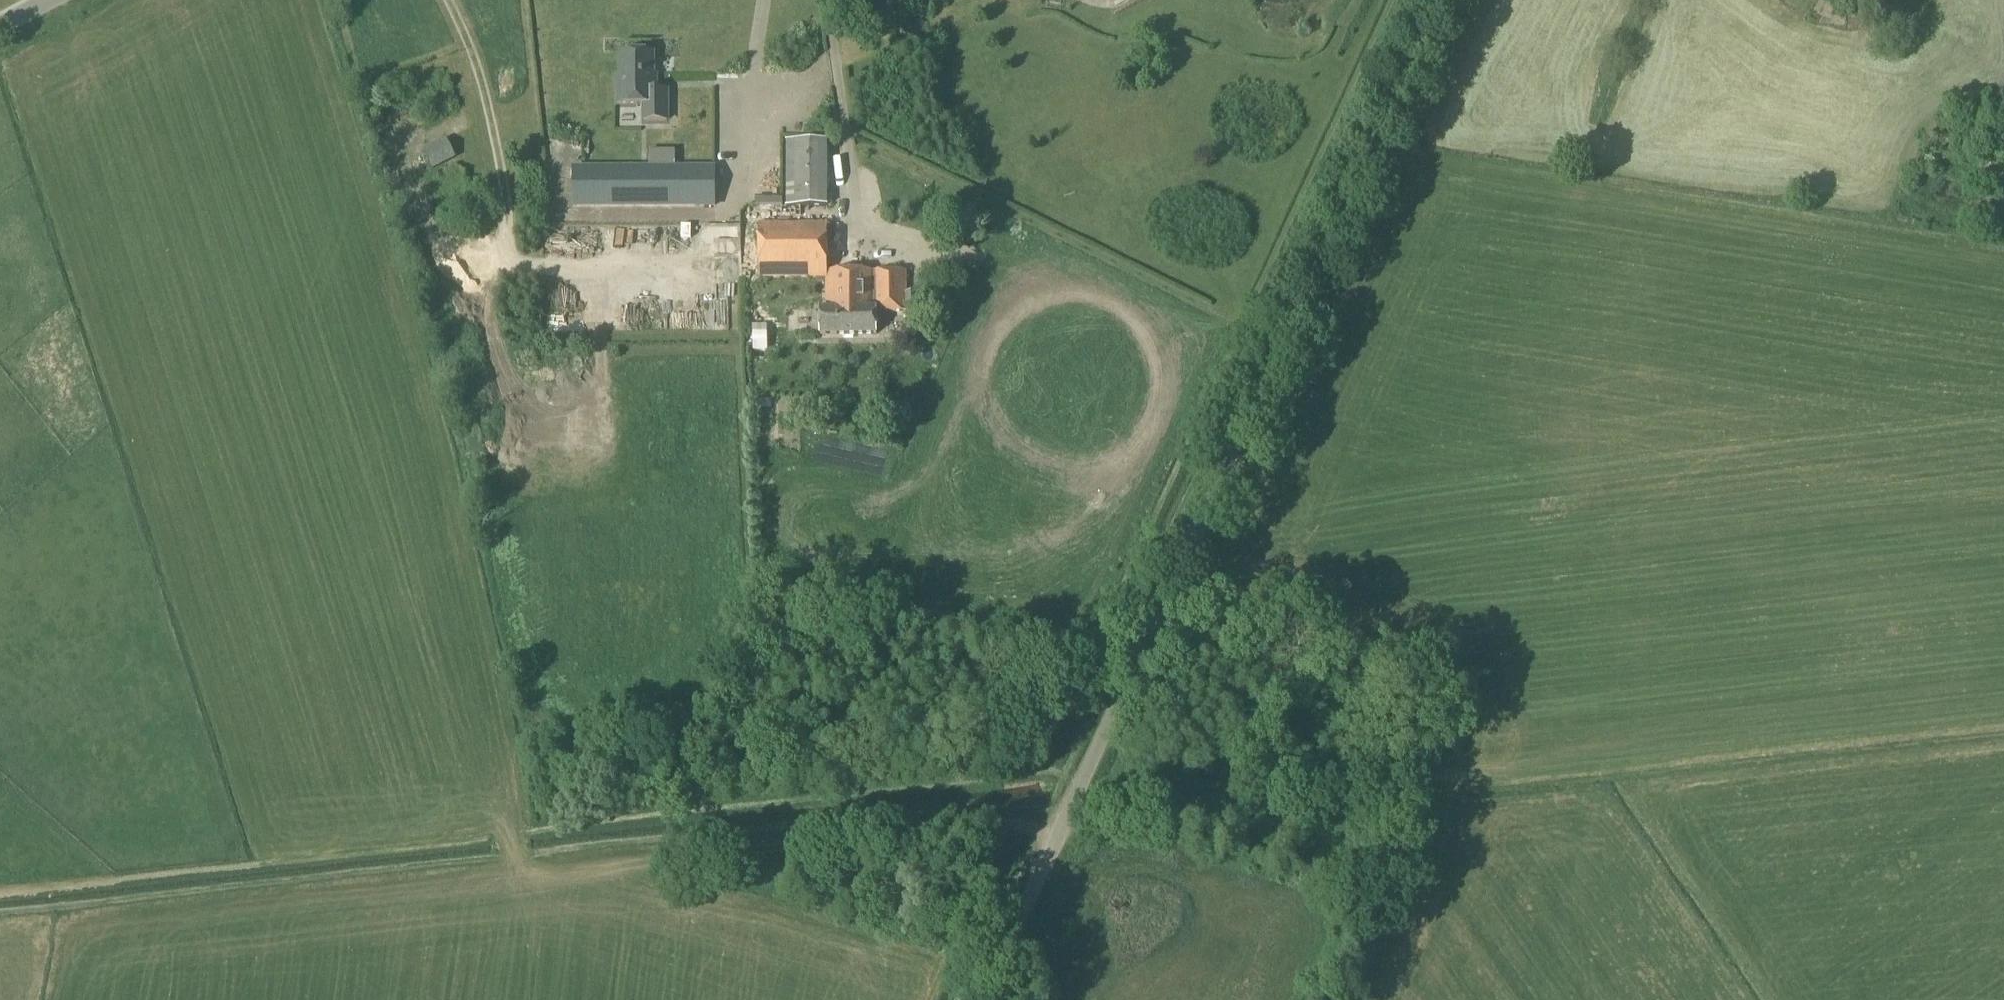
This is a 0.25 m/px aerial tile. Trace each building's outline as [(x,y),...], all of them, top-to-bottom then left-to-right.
[(940,0),(921,0),(926,10),(941,2),(940,0)] [(655,77),(652,77),(652,55),(620,55),(620,77),(618,77),(618,106),(644,106),(644,122),(667,122),(667,92),(655,92),(655,77)] [(424,151),(433,169),(454,158),(445,140),(424,151)] [(787,207),(827,206),(827,142),(787,142),(787,207)] [(573,207),(715,207),(715,169),(573,170),(573,207)] [(827,273),(827,225),(759,225),(759,279),(826,279),(826,300),(820,301),(820,310),(820,336),(876,335),(876,324),(879,322),(879,316),(876,314),(876,313),(917,312),(917,293),(906,294),(905,272),(827,273)] [(722,287),(737,286),(736,262),(721,263),(722,287)]
